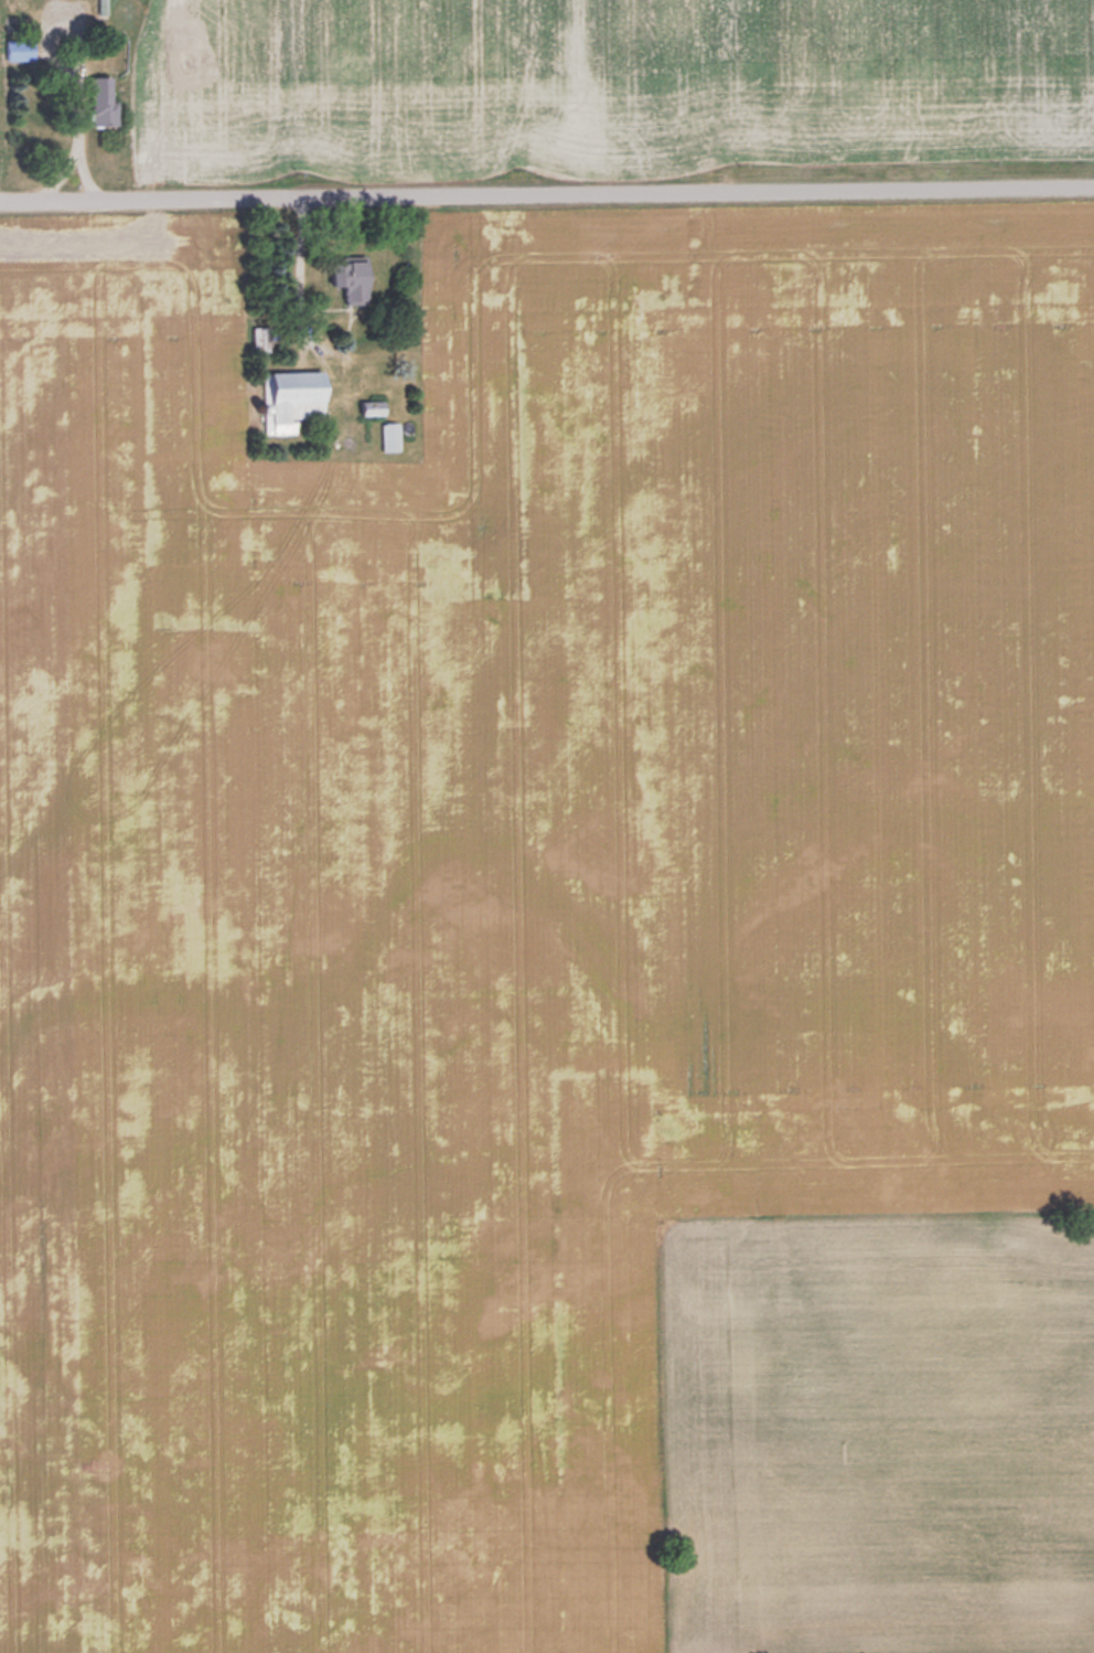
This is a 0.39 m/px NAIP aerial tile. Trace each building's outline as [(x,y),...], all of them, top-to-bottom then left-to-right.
[(6,59),(36,59),(36,38),(6,38),(6,59)] [(118,76),(92,76),(92,126),(118,126),(118,76)] [(345,303),(372,304),(373,259),(333,259),(333,286),(345,286),(345,303)] [(271,324),(253,325),(254,351),(272,350),(271,324)] [(265,370),(265,432),(300,432),(300,416),(331,416),(331,364),(325,364),(325,370),(265,370)]
